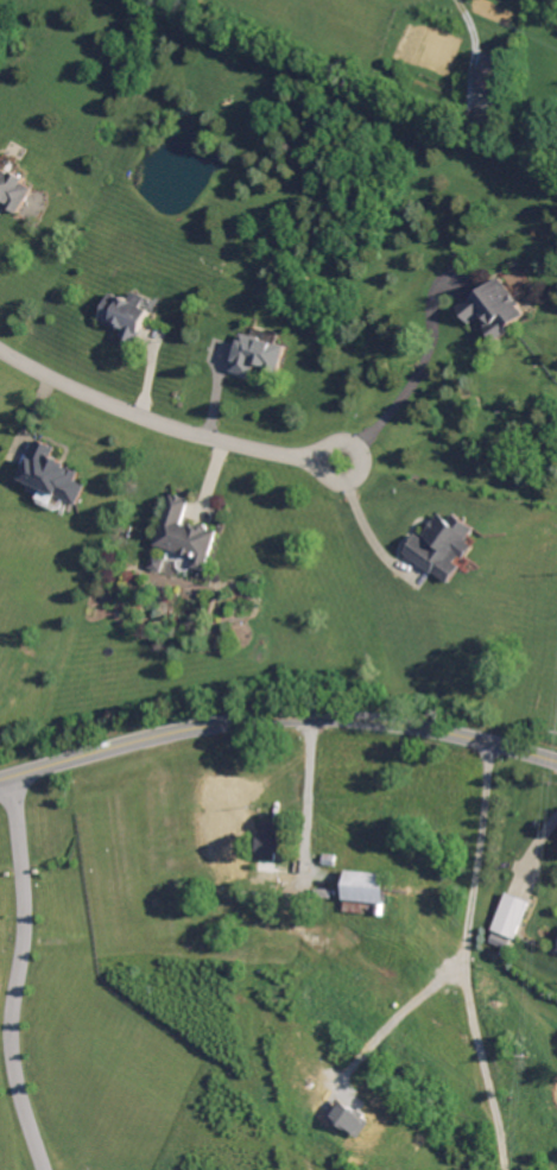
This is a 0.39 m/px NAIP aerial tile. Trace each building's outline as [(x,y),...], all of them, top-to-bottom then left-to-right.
[(476,85),(500,93),(511,61),(487,53),(476,85)] [(36,182),(6,167),(10,160),(0,155),(0,200),(22,211),(36,182)] [(531,314),(501,277),(463,308),(475,324),(482,319),(499,340),(531,314)] [(100,318),(124,332),(122,335),(138,344),(158,309),(152,306),(155,301),(136,290),(130,300),(116,292),(100,318)] [(289,344),(243,333),(233,372),(255,377),(257,366),(282,373),(289,344)] [(21,480),(79,503),(87,484),(77,480),(82,469),(51,457),(55,446),(37,439),(21,480)] [(157,546),(197,557),(194,567),(208,571),(219,531),(184,521),(191,499),(172,494),(157,546)] [(454,582),(465,563),(475,545),(469,542),(477,526),(455,513),(452,519),(439,512),(425,538),(416,533),(404,555),(454,582)] [(286,823),(263,823),(261,875),(274,875),(274,853),(285,853),(286,823)] [(393,873),(350,872),(349,902),(392,904),(393,873)] [(519,938),(529,899),(505,893),(495,932),(519,938)] [(310,897),(295,894),(293,910),(307,913),(310,897)] [(489,943),(508,950),(512,939),(493,933),(489,943)]
